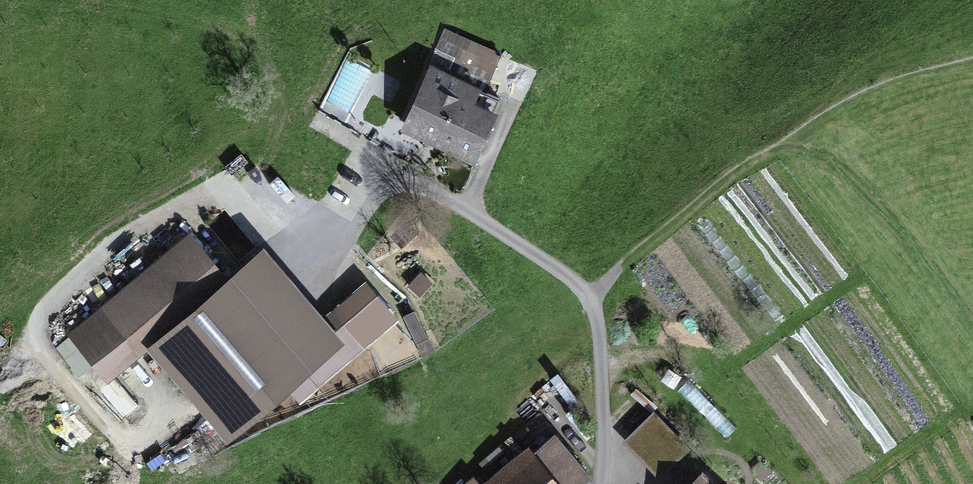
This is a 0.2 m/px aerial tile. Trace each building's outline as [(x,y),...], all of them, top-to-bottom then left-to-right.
[(428,64),(430,66),(486,91),(503,54),(445,28),(428,64)] [(430,66),(400,131),(475,165),(499,114),(495,112),(501,100),(485,92),(486,91),(430,66)] [(191,230),(64,335),(106,386),(147,352),(144,349),(229,277),(191,230)] [(144,349),(147,352),(227,446),(290,393),(300,404),(399,321),(366,282),(324,318),(264,247),(229,277),(144,349)] [(420,272),(407,287),(419,298),(433,283),(420,272)] [(415,311),(402,317),(422,361),(437,354),(430,338),(428,339),(415,311)] [(653,412),(623,443),(659,479),(689,449),(653,412)] [(592,478),(555,434),(534,452),(529,445),(482,483),(585,483),(592,478)] [(691,483),(713,483),(702,473),(691,483)]
